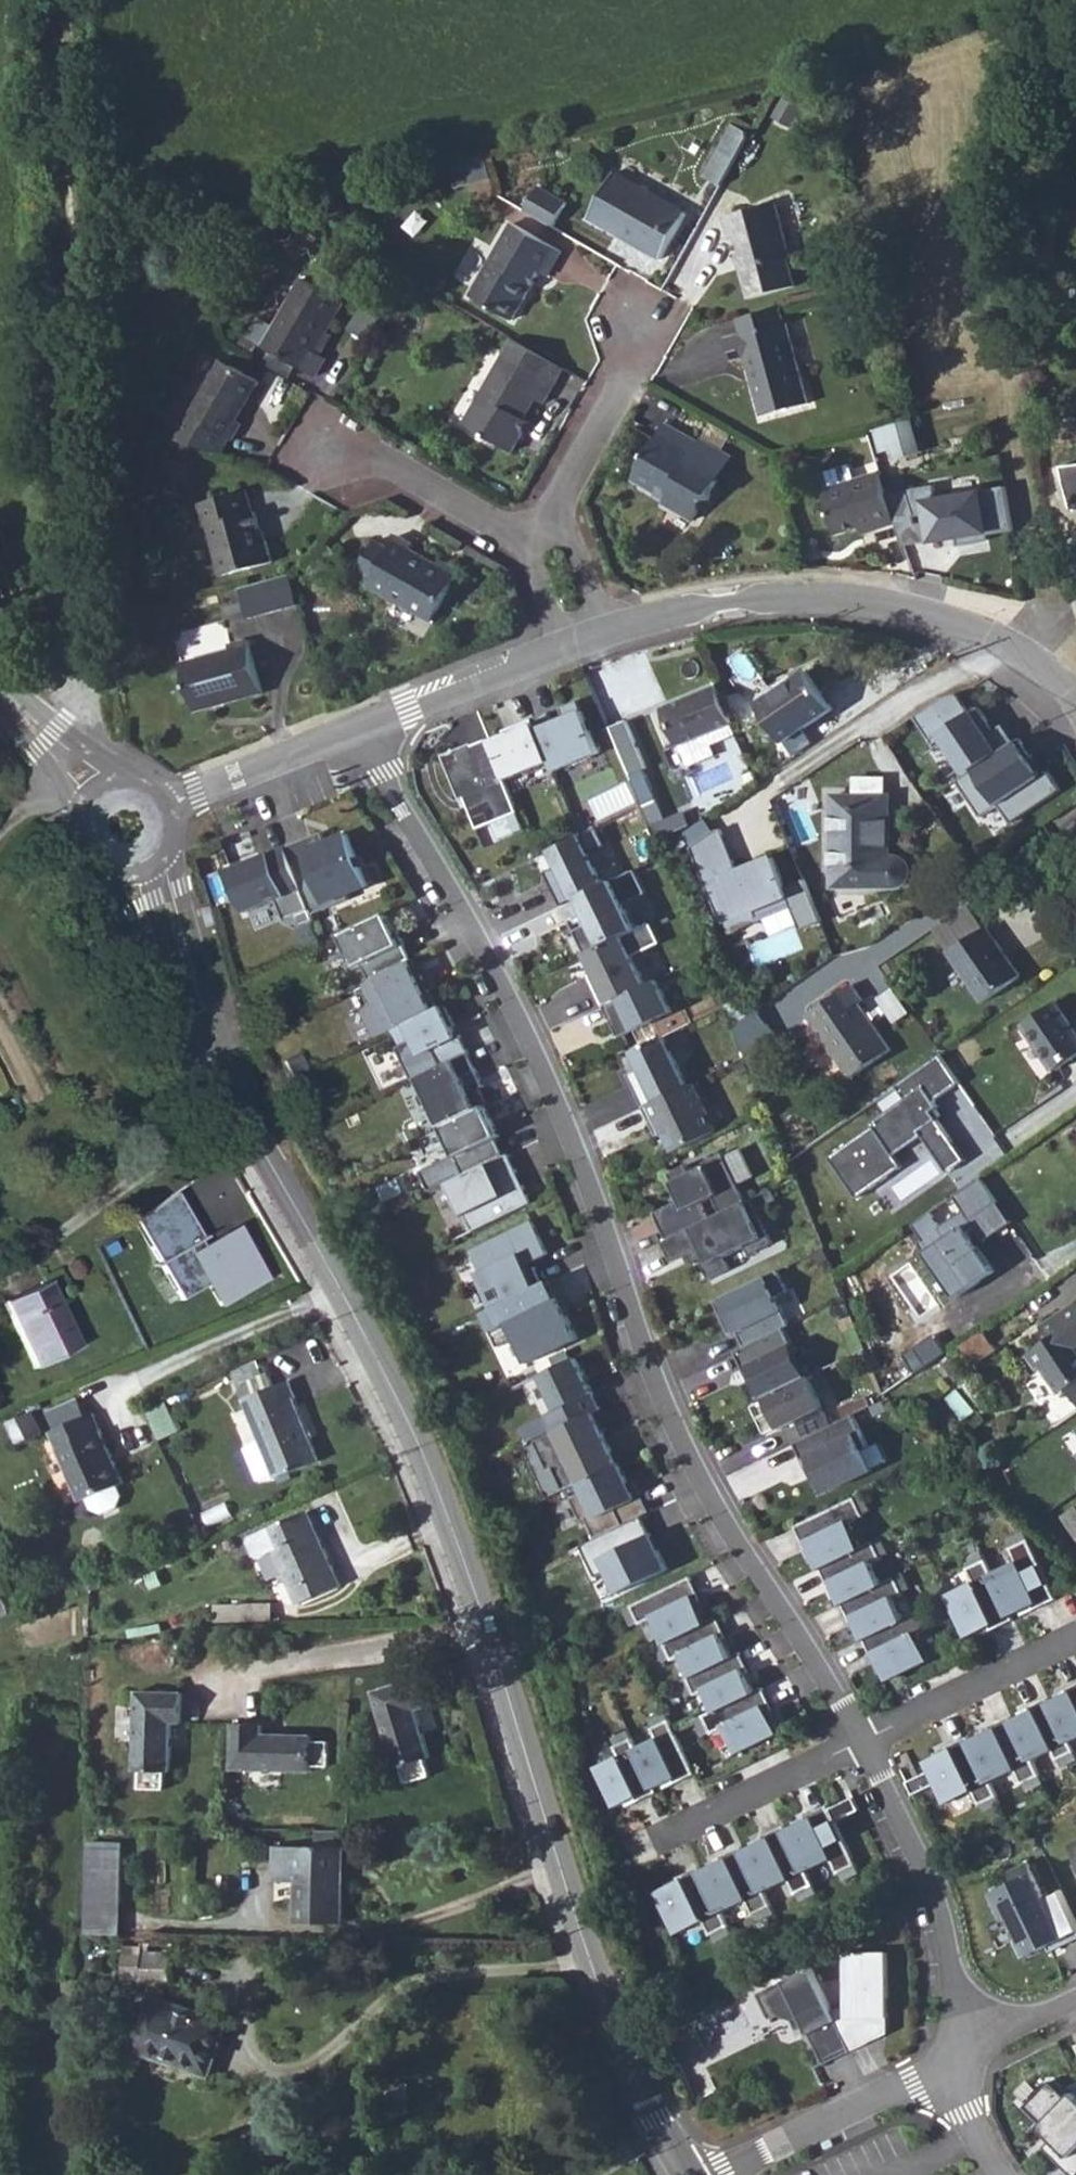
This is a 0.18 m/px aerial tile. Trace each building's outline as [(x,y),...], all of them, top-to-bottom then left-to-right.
[(730,131),(701,183),(717,192),(745,140),(730,131)] [(467,174),(492,169),(488,151),(463,157),(466,174),(467,174)] [(689,212),(618,170),(587,220),(627,244),(631,237),(649,248),(645,253),(661,262),(689,212)] [(527,208),(557,224),(571,198),(541,182),(527,208)] [(739,236),(746,260),(740,262),(750,297),(799,285),(791,256),(795,254),(782,198),(724,213),(731,239),(739,236)] [(511,327),(539,279),(544,283),(558,259),(510,229),(469,302),(511,327)] [(330,359),(328,358),(321,355),(332,334),(350,301),(309,280),(270,349),(321,377),(330,359)] [(743,355),(761,418),(807,406),(784,322),(781,309),(735,321),(738,335),(723,338),(728,359),(743,355)] [(269,324),(258,342),(270,349),(280,331),(269,324)] [(340,338),(332,334),(321,355),(328,358),(340,338)] [(522,435),(537,408),(543,411),(566,372),(517,343),(466,431),(515,460),(527,439),(522,436),(522,435)] [(226,443),(232,446),(243,426),(239,423),(261,385),(222,363),(188,422),(176,443),(219,455),(226,443)] [(914,420),(875,432),(881,456),(895,452),(898,462),(924,455),(914,420)] [(719,479),(688,461),(699,443),(667,424),(634,479),(665,498),(662,503),(694,522),(719,479)] [(733,456),(702,438),(699,443),(688,461),(719,479),(733,456)] [(1056,466),(1060,483),(1068,513),(1075,512),(1075,464),(1056,466)] [(827,494),(840,535),(875,525),(878,533),(898,528),(889,497),(884,477),(827,494)] [(937,488),(889,497),(898,528),(906,549),(1016,535),(1009,489),(938,500),(937,488)] [(210,535),(224,582),(277,568),(268,539),(263,541),(252,499),(201,514),(207,537),(210,535)] [(402,537),(395,548),(380,572),(372,585),(434,621),(463,572),(441,560),(438,564),(415,550),(417,546),(402,537)] [(367,564),(380,572),(395,548),(382,541),(367,564)] [(293,576),(243,590),(252,621),(301,607),(293,576)] [(181,660),(195,708),(265,686),(249,631),(230,637),(232,643),(181,660)] [(757,705),(781,743),(832,709),(807,672),(757,705)] [(717,686),(665,711),(683,748),(735,722),(717,686)] [(978,768),(1005,750),(976,708),(974,710),(961,692),(947,694),(919,714),(935,739),(944,735),(969,774),(978,768)] [(548,713),(533,719),(550,761),(554,771),(599,753),(578,701),(560,708),(564,719),(553,724),(548,713)] [(631,716),(613,724),(635,772),(649,765),(631,716)] [(517,730),(489,742),(505,780),(550,761),(533,719),(515,727),(517,730)] [(1005,750),(978,768),(969,774),(961,779),(984,815),(1003,805),(1015,822),(1064,789),(1051,771),(1045,774),(1021,739),(1005,750)] [(472,743),(442,756),(460,800),(465,798),(477,829),(518,812),(505,780),(489,742),(489,740),(473,746),(472,743)] [(833,888),(894,888),(908,881),(912,869),(906,859),(892,856),(891,796),(833,796),(833,888)] [(648,802),(660,835),(690,824),(687,814),(668,820),(659,798),(648,802)] [(824,919),(807,878),(791,885),(776,853),(723,875),(719,861),(734,854),(722,826),(693,844),(726,922),(792,897),(805,928),(824,919)] [(596,828),(549,851),(557,866),(544,872),(560,905),(576,897),(603,885),(588,853),(605,845),(596,828)] [(322,833),(286,847),(312,915),(349,900),(347,894),(367,886),(347,834),(326,843),(322,833)] [(312,915),(286,847),(228,870),(245,913),(276,900),(284,920),(295,916),(299,927),(315,921),(312,915)] [(603,885),(576,897),(584,914),(569,921),(584,954),(636,929),(623,903),(646,892),(635,869),(603,885)] [(969,903),(934,927),(951,951),(985,927),(969,903)] [(386,911),(339,934),(355,967),(362,963),(370,979),(412,959),(398,930),(395,931),(386,911)] [(636,929),(584,954),(594,973),(588,975),(602,1005),(646,984),(632,956),(660,942),(650,922),(636,929)] [(951,951),(983,1001),(1020,976),(985,927),(951,951)] [(412,959),(370,979),(364,982),(376,1003),(365,1009),(379,1036),(407,1022),(438,1007),(412,959)] [(646,984),(602,1005),(618,1037),(672,1011),(656,979),(646,984)] [(805,1015),(848,1078),(889,1051),(857,1003),(862,1000),(851,985),(805,1015)] [(1054,1071),(1075,1056),(1075,1034),(1054,1003),(1022,1024),(1054,1071)] [(438,1007),(407,1022),(423,1055),(438,1048),(444,1064),(467,1053),(444,1004),(438,1007)] [(732,1027),(743,1052),(774,1032),(758,1009),(732,1027)] [(662,1037),(632,1051),(640,1068),(627,1074),(642,1106),(686,1085),(662,1037)] [(444,1064),(416,1077),(439,1126),(483,1105),(486,1103),(479,1088),(469,1093),(462,1078),(476,1071),(467,1053),(444,1064)] [(908,1104),(830,1160),(856,1199),(903,1168),(895,1158),(925,1138),(949,1173),(965,1162),(940,1122),(948,1116),(935,1102),(962,1084),(939,1057),(899,1086),(908,1104)] [(686,1085),(642,1106),(656,1136),(664,1132),(674,1152),(716,1131),(692,1082),(686,1085)] [(483,1105),(439,1126),(463,1175),(503,1155),(495,1138),(498,1136),(483,1105)] [(463,1175),(450,1181),(474,1230),(532,1202),(523,1183),(518,1186),(512,1174),(517,1171),(508,1153),(503,1155),(463,1175)] [(684,1164),(667,1173),(681,1202),(657,1214),(669,1238),(745,1201),(721,1153),(703,1162),(704,1165),(688,1173),(684,1164)] [(959,1295),(1000,1268),(983,1242),(1011,1224),(984,1183),(915,1228),(959,1295)] [(269,1281),(237,1227),(206,1242),(176,1193),(134,1221),(181,1300),(207,1286),(218,1308),(269,1281)] [(745,1201),(669,1238),(661,1242),(670,1261),(694,1249),(709,1279),(731,1268),(725,1256),(745,1245),(749,1253),(772,1242),(751,1198),(745,1201)] [(532,1220),(470,1250),(497,1305),(543,1283),(535,1266),(529,1269),(526,1263),(548,1253),(532,1220)] [(777,1270),(713,1301),(729,1334),(736,1330),(744,1346),(783,1327),(788,1325),(774,1296),(787,1290),(777,1270)] [(543,1283),(497,1305),(482,1312),(498,1346),(516,1337),(528,1362),(579,1338),(551,1279),(543,1283)] [(2,1300),(34,1366),(76,1347),(44,1282),(2,1300)] [(1043,1323),(1053,1337),(1027,1355),(1038,1373),(1043,1369),(1060,1396),(1068,1390),(1075,1403),(1075,1301),(1043,1323)] [(763,1397),(807,1376),(783,1327),(744,1346),(740,1348),(763,1397)] [(984,1327),(962,1342),(974,1360),(996,1345),(984,1327)] [(575,1357),(539,1375),(555,1409),(545,1414),(553,1431),(594,1412),(600,1409),(575,1357)] [(245,1398),(273,1387),(268,1373),(239,1384),(245,1398)] [(807,1376),(763,1397),(779,1429),(796,1421),(804,1438),(831,1425),(807,1376)] [(245,1398),(262,1440),(275,1472),(277,1478),(319,1460),(294,1398),(297,1397),(289,1380),(273,1387),(245,1398)] [(50,1429),(84,1415),(76,1397),(43,1411),(50,1429)] [(50,1429),(81,1501),(87,1498),(117,1485),(124,1483),(93,1411),(84,1415),(50,1429)] [(594,1412),(553,1431),(535,1440),(549,1469),(553,1467),(564,1489),(580,1482),(618,1463),(594,1412)] [(28,1413),(9,1421),(17,1441),(35,1433),(28,1413)] [(804,1438),(794,1443),(808,1474),(814,1471),(824,1492),(871,1469),(861,1450),(867,1447),(852,1415),(831,1425),(804,1438)] [(262,1477),(275,1472),(262,1440),(249,1445),(262,1477)] [(618,1463),(580,1482),(585,1492),(572,1499),(582,1520),(587,1518),(596,1537),(645,1513),(650,1511),(635,1480),(628,1483),(618,1463)] [(101,1511),(116,1505),(122,1495),(117,1485),(87,1498),(91,1508),(101,1511)] [(862,1493),(794,1526),(805,1548),(809,1546),(819,1566),(861,1546),(849,1522),(863,1515),(862,1513),(870,1510),(862,1493)] [(341,1584),(308,1511),(268,1528),(251,1536),(249,1541),(254,1553),(259,1556),(276,1548),(300,1602),(341,1584)] [(672,1567),(645,1513),(596,1537),(585,1543),(598,1574),(609,1569),(621,1593),(672,1567)] [(994,1572),(1015,1614),(1035,1603),(1037,1607),(1059,1596),(1024,1529),(1008,1538),(1012,1546),(1010,1546),(1017,1560),(994,1572)] [(861,1546),(819,1566),(829,1586),(832,1584),(841,1601),(881,1582),(871,1562),(881,1558),(881,1556),(888,1552),(880,1536),(861,1546)] [(950,1595),(971,1636),(993,1625),(995,1629),(1017,1617),(1015,1614),(994,1572),(982,1551),(966,1559),(970,1567),(968,1568),(975,1582),(950,1595)] [(881,1582),(841,1601),(850,1621),(854,1619),(863,1637),(903,1617),(893,1598),(903,1593),(903,1591),(910,1587),(902,1571),(881,1582)] [(690,1576),(621,1609),(629,1626),(638,1622),(639,1624),(653,1617),(664,1641),(706,1621),(696,1600),(700,1598),(690,1576)] [(241,1622),(264,1621),(272,1620),(271,1603),(240,1604),(241,1620),(241,1622)] [(216,1621),(240,1620),(240,1604),(215,1605),(216,1621)] [(903,1617),(863,1637),(873,1659),(877,1657),(888,1679),(930,1658),(918,1632),(931,1626),(931,1624),(938,1620),(930,1604),(903,1617)] [(706,1621),(664,1641),(654,1646),(662,1661),(670,1657),(671,1659),(681,1655),(690,1674),(729,1655),(721,1636),(725,1634),(716,1616),(706,1621)] [(729,1655),(690,1674),(677,1680),(684,1695),(692,1691),(693,1693),(703,1689),(713,1708),(752,1689),(743,1670),(747,1669),(738,1651),(729,1655)] [(417,1678),(373,1692),(397,1767),(402,1766),(407,1783),(431,1775),(426,1759),(431,1756),(416,1710),(426,1707),(417,1678)] [(752,1689),(713,1708),(692,1718),(700,1735),(709,1731),(710,1733),(724,1726),(735,1750),(777,1730),(767,1709),(771,1707),(761,1685),(752,1689)] [(1050,1702),(1069,1742),(1075,1739),(1075,1685),(1066,1690),(1068,1694),(1050,1702)] [(183,1692),(137,1692),(135,1770),(141,1770),(140,1788),(165,1789),(166,1771),(171,1771),(172,1722),(183,1722),(183,1692)] [(1012,1720),(1032,1760),(1052,1751),(1057,1760),(1058,1760),(1062,1767),(1075,1760),(1075,1756),(1069,1742),(1050,1702),(1048,1698),(1028,1708),(1030,1711),(1012,1720)] [(654,1736),(633,1746),(652,1786),(670,1777),(672,1781),(693,1771),(663,1710),(648,1717),(652,1725),(650,1726),(654,1736)] [(991,1731),(970,1741),(990,1782),(1015,1770),(1022,1785),(1023,1784),(1027,1791),(1043,1783),(1032,1760),(1012,1720),(1011,1717),(989,1727),(991,1731)] [(264,1724),(234,1724),(234,1770),(313,1771),(313,1766),(330,1766),(331,1741),(313,1741),(313,1736),(264,1735),(264,1724)] [(594,1765),(613,1805),(632,1795),(634,1799),(654,1790),(652,1786),(633,1746),(625,1728),(610,1735),(614,1744),(611,1745),(616,1755),(594,1765)] [(926,1762),(930,1770),(936,1783),(947,1804),(972,1791),(979,1805),(981,1804),(984,1812),(1001,1803),(990,1782),(970,1741),(968,1737),(947,1748),(948,1752),(926,1762)] [(930,1770),(906,1782),(913,1795),(936,1783),(930,1770)] [(807,1820),(786,1829),(806,1870),(830,1859),(837,1873),(838,1872),(842,1880),(859,1872),(827,1805),(805,1816),(807,1820)] [(123,1827),(85,1826),(83,1935),(121,1935),(123,1827)] [(764,1840),(744,1850),(763,1891),(788,1879),(794,1893),(796,1893),(800,1901),(817,1893),(806,1870),(786,1829),(784,1826),(762,1836),(764,1840)] [(296,1922),(343,1923),(344,1847),(337,1848),(338,1831),(316,1831),(316,1847),(275,1846),(275,1881),(297,1881),(296,1922)] [(722,1861),(701,1870),(721,1911),(745,1900),(752,1914),(753,1913),(757,1922),(774,1913),(763,1891),(744,1850),(742,1846),(720,1857),(722,1861)] [(1075,1940),(1075,1922),(1061,1890),(1045,1897),(1028,1863),(1009,1872),(1013,1883),(991,1894),(1003,1919),(1009,1916),(1019,1938),(1013,1941),(1022,1958),(1047,1946),(1050,1952),(1075,1940)] [(679,1881),(659,1891),(679,1932),(702,1920),(709,1935),(711,1934),(715,1942),(732,1934),(721,1911),(701,1870),(699,1866),(677,1877),(679,1881)] [(125,1984),(170,1985),(170,1952),(143,1951),(143,1947),(125,1946),(125,1984)] [(832,2011),(851,2051),(869,2042),(867,2038),(879,2032),(879,2027),(888,2027),(887,1953),(845,1953),(845,2005),(832,2011)] [(758,1994),(770,2019),(777,2016),(792,2021),(797,2030),(805,2026),(824,2064),(851,2051),(832,2011),(811,1968),(758,1994)] [(134,2048),(207,2073),(225,2022),(152,1997),(134,2048)] [(750,2003),(699,2022),(706,2042),(757,2023),(750,2003)] [(1048,2081),(1023,2107),(1040,2124),(1037,2127),(1050,2139),(1042,2147),(1071,2174),(1075,2174),(1075,2097),(1071,2092),(1065,2098),(1048,2081)]
